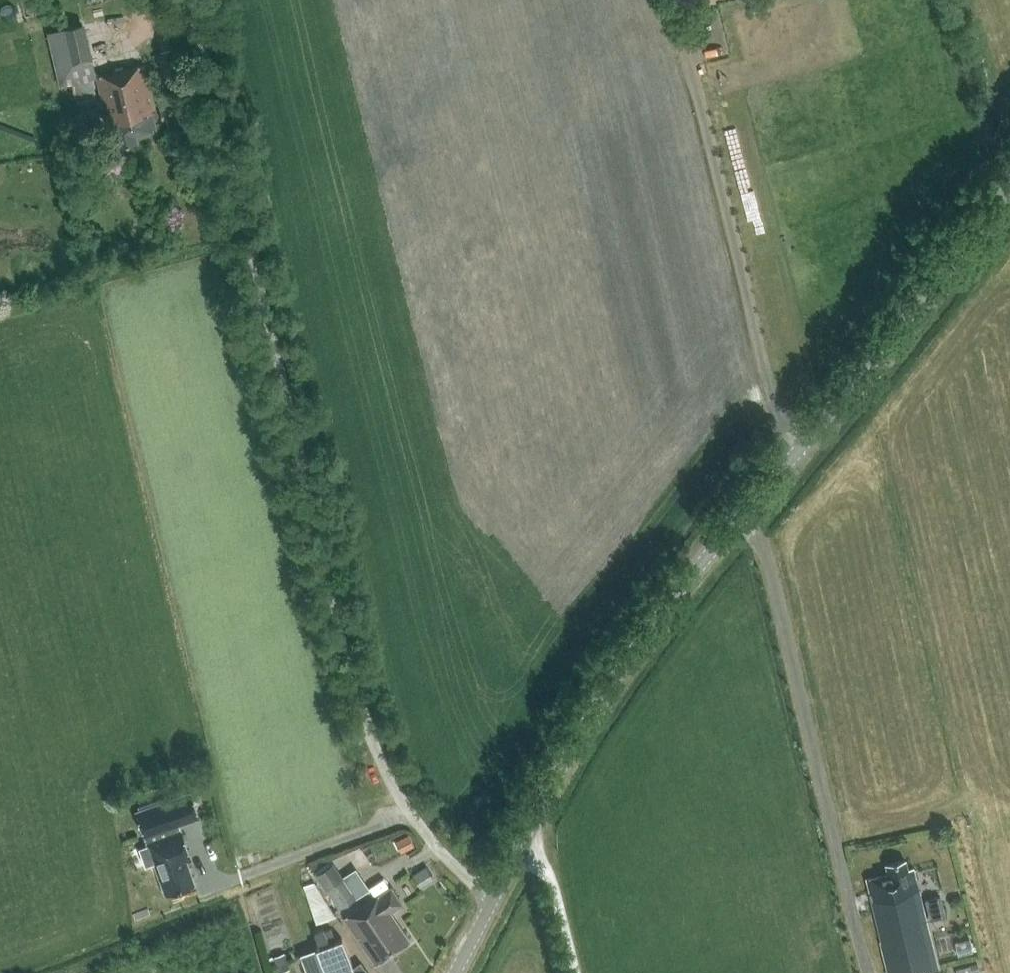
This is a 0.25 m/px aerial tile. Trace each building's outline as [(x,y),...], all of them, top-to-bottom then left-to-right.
[(59,84),(96,76),(85,22),(47,30),(59,84)] [(99,76),(97,76),(101,100),(105,99),(109,117),(107,118),(111,137),(116,136),(119,146),(137,143),(135,134),(155,129),(151,112),(154,111),(145,66),(98,75),(99,76)] [(157,97),(160,108),(175,105),(172,94),(157,97)] [(173,117),(171,108),(161,110),(163,120),(173,117)] [(86,193),(112,185),(107,172),(81,181),(86,193)] [(199,817),(191,792),(137,812),(166,893),(195,883),(185,856),(190,854),(179,824),(199,817)] [(409,837),(398,842),(402,850),(404,849),(406,853),(415,849),(409,837)] [(929,935),(913,868),(907,870),(905,860),(888,865),(890,874),(867,879),(871,896),(870,897),(889,972),(914,972),(937,967),(929,935)] [(333,861),(315,874),(340,910),(358,898),(333,861)] [(425,883),(438,874),(431,864),(417,873),(425,883)] [(411,940),(391,912),(403,904),(392,887),(347,918),(377,965),(409,942),(411,940)] [(318,942),(334,937),(331,927),(325,930),(324,928),(314,931),(318,942)] [(365,968),(364,968),(360,962),(353,966),(343,938),(316,948),(325,972),(338,972),(340,972),(341,972),(368,972),(365,968)] [(316,948),(306,952),(313,972),(325,972),(316,948)]
